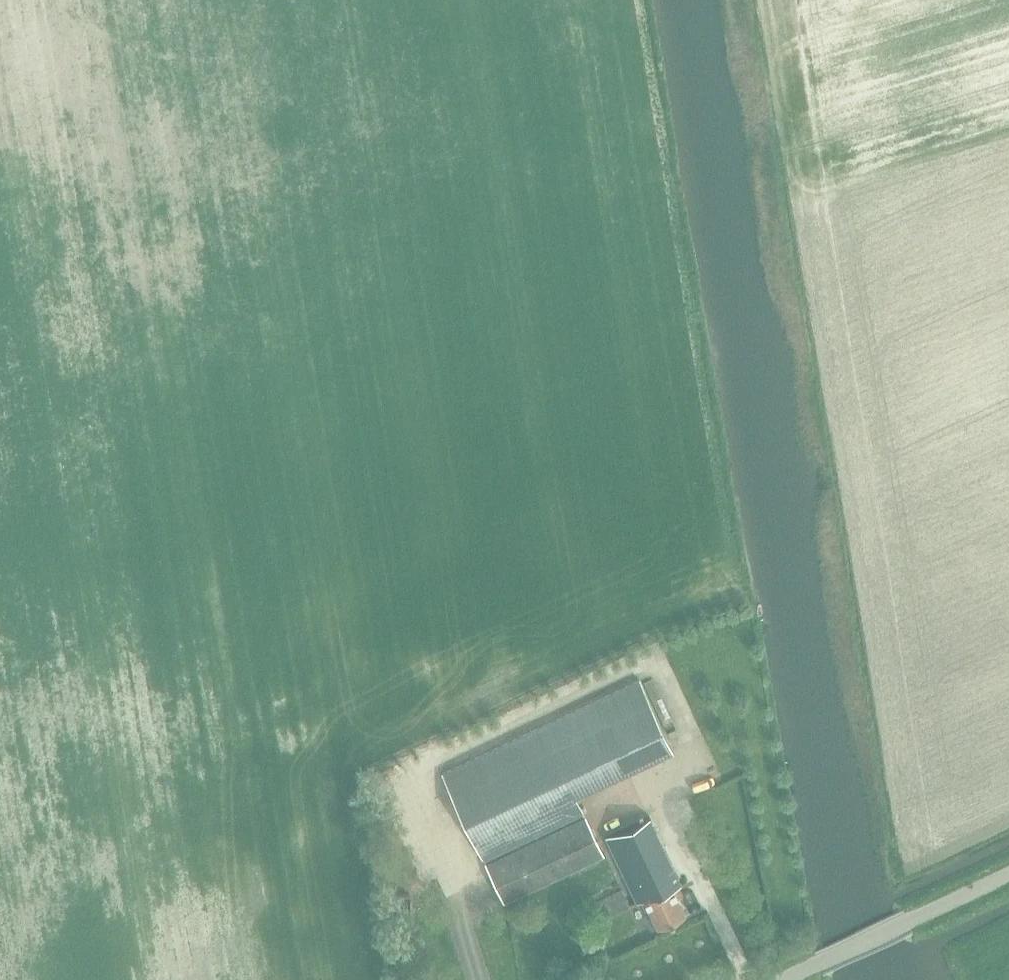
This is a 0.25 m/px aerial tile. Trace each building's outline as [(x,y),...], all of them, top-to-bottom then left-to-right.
[(442,772),(503,901),(602,853),(574,794),(671,748),(639,679),(442,772)] [(636,901),(643,897),(671,884),(680,880),(649,815),(605,836),(636,901)] [(657,926),(685,913),(671,884),(643,897),(657,926)] [(590,904),(597,919),(629,904),(622,889),(590,904)]
